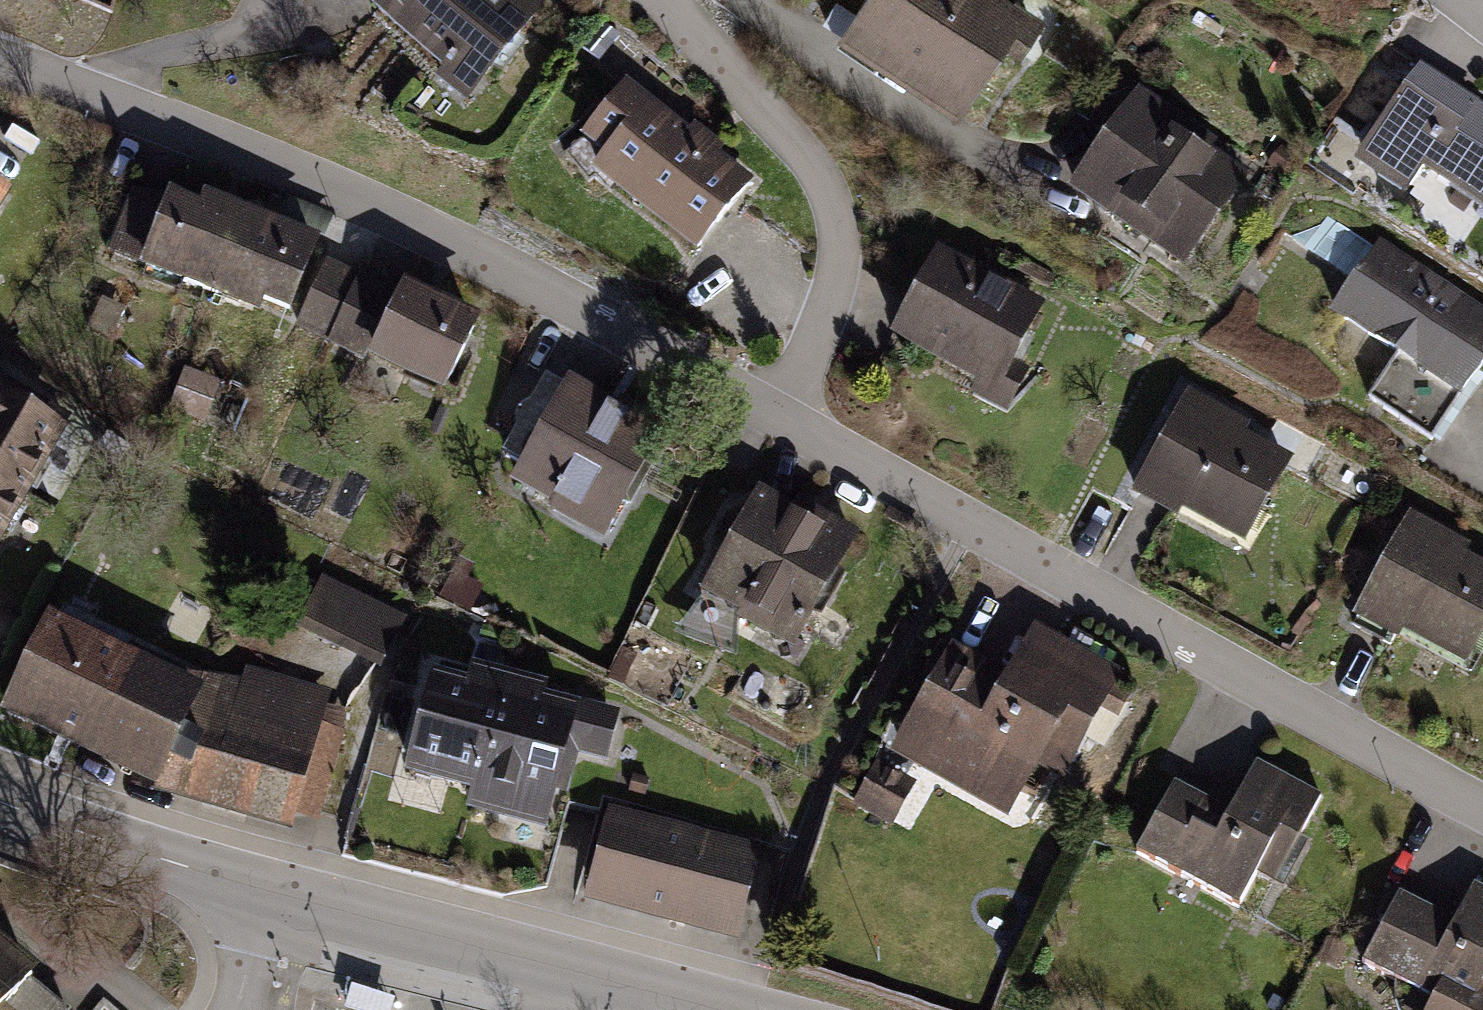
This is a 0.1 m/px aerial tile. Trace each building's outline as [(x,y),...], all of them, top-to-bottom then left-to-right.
[(542,0),(383,0),(377,7),(452,64),(443,75),(478,102),(551,7),(542,0)] [(1014,0),(868,0),(848,31),(970,110),(1034,13),(1014,0)] [(1418,61),(1355,158),(1408,191),(1426,163),(1482,199),(1482,102),(1418,61)] [(761,182),(629,85),(578,153),(710,251),(761,182)] [(1253,163),(1136,87),(1073,184),(1190,259),(1253,163)] [(213,294),(245,212),(172,184),(141,266),(213,294)] [(285,321),(317,239),(245,212),(213,294),(285,321)] [(1320,212),(1302,252),(1361,278),(1379,239),(1320,212)] [(1443,441),(1482,375),(1482,305),(1384,246),(1339,322),(1399,358),(1374,400),(1443,441)] [(1047,308),(938,252),(890,345),(976,389),(970,400),(1007,419),(1030,375),(1016,367),(1047,308)] [(359,279),(326,263),(294,332),(326,347),(359,279)] [(480,325),(403,288),(399,297),(359,279),(326,347),(443,402),(480,325)] [(672,439),(568,383),(565,389),(545,379),(530,406),(525,408),(521,411),(518,415),(516,420),(516,425),(517,431),(502,458),(522,469),(509,492),(550,514),(546,520),(603,551),(625,511),(631,514),(672,439)] [(26,494),(64,426),(0,390),(0,480),(26,494)] [(1252,427),(1190,394),(1131,503),(1178,528),(1182,521),(1246,555),(1296,463),(1247,437),(1252,427)] [(26,494),(0,480),(0,540),(26,494)] [(794,514),(759,494),(700,602),(739,623),(736,628),(795,660),(814,624),(821,627),(846,580),(840,577),(861,538),(799,505),(794,514)] [(1411,516),(1353,624),(1400,649),(1404,642),(1467,676),(1482,646),(1482,567),(1466,558),(1472,548),(1411,516)] [(410,619),(320,582),(298,636),(387,673),(410,619)] [(49,607),(0,700),(0,715),(166,792),(289,832),(293,820),(318,825),(347,717),(326,710),(331,692),(246,668),(242,681),(185,669),(49,607)] [(1009,678),(952,647),(950,650),(941,645),(911,701),(920,705),(888,764),(1009,830),(1039,775),(1064,788),(1124,677),(1035,629),(1009,678)] [(609,712),(423,669),(399,773),(465,788),(460,808),(544,828),(562,754),(598,762),(609,712)] [(877,763),(852,809),(892,831),(917,785),(877,763)] [(1233,814),(1176,784),(1136,858),(1240,912),(1258,877),(1285,891),(1309,844),(1300,839),(1322,798),(1258,765),(1233,814)] [(763,851),(608,811),(582,909),(737,949),(763,851)] [(1400,894),(1361,971),(1433,1007),(1431,1009),(1482,1009),(1482,892),(1473,887),(1455,922),(1400,894)] [(0,947),(0,1009),(64,1009),(41,991),(45,985),(0,947)]
